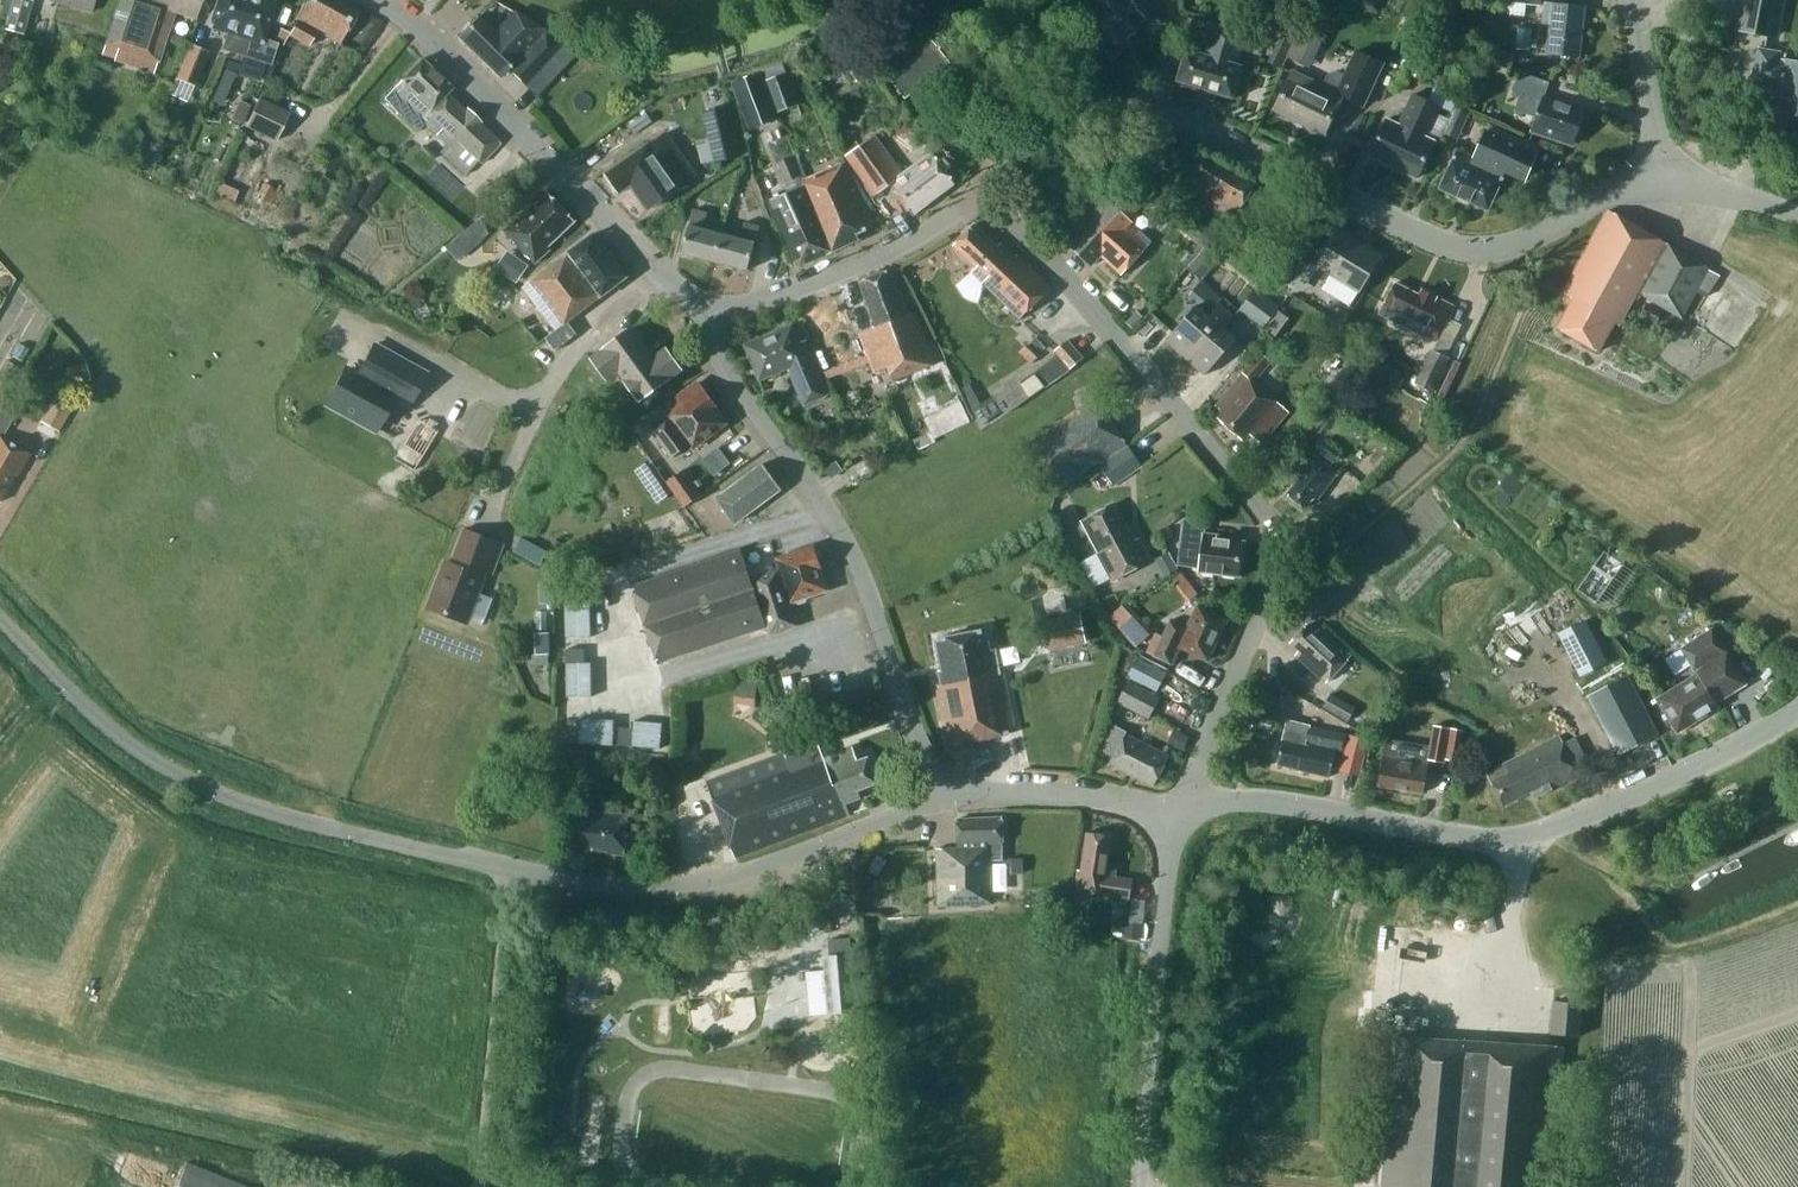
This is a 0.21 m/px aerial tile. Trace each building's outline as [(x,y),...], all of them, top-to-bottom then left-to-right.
[(32,0),(13,0),(5,29),(23,34),(33,0),(32,0)] [(50,1),(92,12),(96,0),(50,0),(50,1)] [(116,58),(118,48),(159,62),(175,11),(196,18),(201,0),(154,0),(153,1),(150,0),(121,0),(102,54),(116,58)] [(251,0),(218,0),(209,27),(229,33),(223,49),(244,55),(249,39),(239,36),(251,0)] [(279,44),(276,43),(264,39),(276,1),(273,0),(251,0),(239,36),(249,39),(244,55),(272,64),(277,49),(279,44)] [(340,45),(359,11),(339,0),(306,0),(289,32),(288,34),(289,35),(310,47),(319,32),(340,45)] [(1130,0),(1088,0),(1097,13),(1087,20),(1115,57),(1132,43),(1128,38),(1137,31),(1135,27),(1147,18),(1134,1),(1132,3),(1130,0)] [(1737,31),(1779,37),(1785,0),(1742,0),(1737,31)] [(1548,54),(1580,57),(1586,7),(1547,3),(1544,24),(1551,25),(1548,54)] [(525,85),(566,41),(515,12),(506,24),(497,33),(479,16),(459,36),(499,76),(507,68),(525,85)] [(1179,81),(1234,97),(1243,66),(1237,65),(1247,33),(1215,23),(1206,55),(1193,51),(1188,50),(1179,81)] [(280,28),(276,43),(279,44),(277,49),(281,50),(289,35),(288,34),(289,32),(280,28)] [(1285,56),(1301,64),(1312,41),(1295,33),(1285,56)] [(938,46),(931,36),(886,72),(900,90),(898,91),(901,95),(903,94),(907,98),(951,64),(966,83),(980,71),(954,37),(941,47),(940,45),(938,46)] [(177,79),(195,87),(210,51),(192,44),(177,79)] [(1759,48),(1753,81),(1783,87),(1777,120),(1797,124),(1797,63),(1780,59),(1781,53),(1759,48)] [(1274,51),(1269,63),(1280,68),(1285,56),(1274,51)] [(1365,107),(1384,64),(1358,51),(1345,77),(1338,73),(1329,76),(1324,86),(1294,71),(1275,110),(1326,135),(1345,97),(1365,107)] [(418,131),(425,124),(447,144),(439,153),(465,177),(479,161),(482,164),(501,143),(480,124),(482,122),(468,108),(466,110),(447,95),(453,88),(422,59),(402,80),(403,81),(393,91),(385,99),(418,131)] [(764,70),(768,80),(787,73),(783,63),(783,62),(764,70)] [(227,97),(236,73),(226,70),(217,93),(227,97)] [(733,85),(751,129),(779,118),(762,73),(733,85)] [(768,80),(779,113),(799,105),(787,73),(768,80)] [(1553,136),(1575,143),(1586,113),(1544,99),(1550,83),(1521,73),(1514,93),(1522,95),(1516,110),(1537,117),(1532,132),(1552,139),(1553,136)] [(1441,107),(1413,94),(1400,125),(1388,119),(1371,156),(1418,178),(1434,143),(1426,140),(1441,107)] [(247,126),(277,141),(291,112),(261,97),(247,126)] [(1471,114),(1457,107),(1445,133),(1460,139),(1471,114)] [(705,115),(711,143),(699,146),(704,164),(741,156),(730,109),(705,115)] [(648,113),(630,125),(636,134),(654,121),(648,113)] [(1506,173),(1526,182),(1538,154),(1487,131),(1475,158),(1458,150),(1441,189),(1489,211),(1506,173)] [(904,174),(876,136),(847,156),(876,196),(892,185),(914,216),(957,184),(933,153),(904,174)] [(679,150),(675,153),(663,137),(650,146),(649,145),(607,174),(621,194),(633,185),(650,210),(680,189),(680,188),(697,176),(679,150)] [(144,161),(139,165),(145,172),(160,160),(150,150),(141,159),(144,161)] [(1235,220),(1256,232),(1268,212),(1247,200),(1257,183),(1205,153),(1182,190),(1234,221),(1235,220)] [(779,162),(787,182),(801,177),(792,157),(779,162)] [(805,181),(833,252),(861,239),(858,233),(876,225),(846,163),(805,181)] [(283,184),(266,176),(255,198),(272,207),(283,184)] [(1146,202),(1122,180),(1066,239),(1093,265),(1102,256),(1123,275),(1152,243),(1132,224),(1134,222),(1131,219),(1146,202)] [(800,267),(833,252),(805,186),(772,199),(800,267)] [(506,230),(537,263),(552,249),(549,246),(576,221),(550,194),(534,209),(532,207),(522,217),(521,216),(506,230)] [(705,230),(709,212),(695,209),(691,226),(690,226),(684,253),(716,261),(723,234),(705,230)] [(1710,268),(1609,210),(1564,293),(1575,299),(1559,329),(1599,352),(1616,323),(1620,325),(1635,297),(1639,299),(1642,294),(1683,318),(1697,292),(1707,297),(1721,276),(1709,269),(1710,268)] [(479,219),(461,233),(473,248),(491,234),(479,219)] [(756,243),(760,225),(746,222),(742,239),(723,234),(716,261),(749,270),(756,243)] [(999,247),(976,224),(955,245),(978,268),(973,272),(1021,319),(1052,288),(1018,255),(1016,257),(1002,243),(999,247)] [(1384,256),(1340,230),(1318,266),(1362,292),(1384,256)] [(628,277),(595,233),(524,287),(558,330),(547,338),(556,351),(578,334),(569,322),(628,277)] [(1189,266),(1203,279),(1223,256),(1209,244),(1189,266)] [(514,254),(502,271),(518,283),(531,266),(514,254)] [(900,296),(891,271),(862,282),(878,327),(861,334),(876,373),(890,367),(895,379),(935,364),(917,312),(911,315),(904,294),(900,296)] [(1424,290),(1421,296),(1396,283),(1386,303),(1387,303),(1381,314),(1427,337),(1427,336),(1438,341),(1455,307),(1437,298),(1438,297),(1424,290)] [(1266,327),(1278,309),(1257,293),(1243,310),(1266,327)] [(1235,317),(1220,304),(1210,316),(1197,306),(1167,341),(1206,375),(1237,340),(1224,329),(1235,317)] [(1278,309),(1266,327),(1279,337),(1292,320),(1278,309)] [(1127,322),(1133,327),(1144,316),(1137,311),(1127,322)] [(807,340),(801,342),(794,325),(746,345),(761,381),(790,368),(805,405),(830,394),(807,340)] [(636,330),(634,328),(593,358),(609,380),(620,372),(641,401),(683,370),(680,366),(681,362),(674,353),(670,353),(667,349),(656,357),(644,340),(644,336),(640,331),(636,330)] [(1069,339),(1056,350),(1072,369),(1086,357),(1069,339)] [(413,408),(431,375),(374,343),(358,371),(346,365),(324,404),(377,433),(395,402),(409,410),(411,407),(413,408)] [(1020,351),(1032,363),(1038,357),(1027,345),(1020,351)] [(1434,392),(1439,382),(1450,358),(1433,350),(1417,384),(1434,392)] [(1222,411),(1217,417),(1245,441),(1251,434),(1264,445),(1291,412),(1253,381),(1272,362),(1262,352),(1243,373),(1244,374),(1217,406),(1222,411)] [(1054,382),(1071,369),(1059,354),(1042,368),(1054,382)] [(6,359),(0,370),(0,395),(4,397),(21,367),(6,359)] [(67,368),(72,384),(91,379),(86,362),(67,368)] [(691,445),(694,449),(727,424),(716,410),(718,408),(699,382),(665,409),(668,414),(650,428),(673,458),(691,445)] [(970,409),(981,427),(990,421),(989,420),(1004,411),(994,395),(980,405),(979,404),(972,408),(970,409)] [(41,422),(58,431),(72,407),(56,397),(41,422)] [(1128,444),(1095,398),(1078,410),(1074,403),(1023,438),(1058,492),(1128,444)] [(437,432),(419,422),(405,444),(423,455),(437,432)] [(18,476),(30,454),(0,436),(0,498),(14,474),(18,476)] [(1319,451),(1335,463),(1343,453),(1326,440),(1319,451)] [(708,458),(721,475),(738,463),(726,445),(708,458)] [(1144,466),(1130,445),(1101,465),(1115,486),(1144,466)] [(1338,473),(1311,452),(1290,481),(1295,485),(1289,494),(1307,508),(1314,498),(1318,501),(1338,473)] [(826,469),(832,479),(844,471),(837,461),(826,469)] [(782,489),(764,464),(718,498),(736,523),(782,489)] [(668,482),(686,507),(703,495),(685,470),(668,482)] [(1130,532),(1115,504),(1083,521),(1115,580),(1151,561),(1140,539),(1136,541),(1131,531),(1130,532)] [(1241,575),(1245,543),(1217,540),(1218,536),(1203,534),(1204,526),(1184,524),(1179,565),(1200,568),(1200,571),(1219,573),(1241,575)] [(486,571),(493,574),(505,543),(462,527),(449,562),(448,562),(431,607),(468,621),(485,576),(484,576),(486,571)] [(1170,528),(1161,532),(1166,541),(1175,537),(1170,528)] [(830,591),(815,546),(777,558),(780,569),(752,578),(743,551),(634,587),(659,663),(768,627),(771,636),(799,626),(792,604),(830,591)] [(1156,560),(1166,577),(1179,570),(1169,552),(1156,560)] [(1186,572),(1179,578),(1196,598),(1203,591),(1186,572)] [(541,581),(541,604),(556,603),(555,580),(541,581)] [(1155,631),(1127,601),(1109,618),(1137,648),(1155,631)] [(593,638),(592,604),(566,605),(567,638),(593,638)] [(1182,648),(1209,660),(1228,620),(1199,606),(1188,629),(1171,621),(1164,636),(1158,633),(1148,652),(1174,665),(1182,648)] [(1080,638),(1076,615),(1044,621),(1048,644),(1080,638)] [(1587,619),(1559,633),(1581,677),(1609,663),(1587,619)] [(1321,629),(1317,633),(1308,625),(1292,643),(1301,651),(1297,655),(1327,683),(1352,657),(1321,629)] [(991,650),(987,630),(937,640),(943,670),(940,671),(942,684),(938,685),(950,746),(1016,732),(1004,672),(1001,672),(997,649),(991,650)] [(1727,652),(1713,630),(1682,649),(1698,674),(1658,699),(1679,732),(1720,707),(1717,703),(1747,684),(1728,652),(1727,652)] [(536,633),(537,655),(552,654),(550,633),(536,633)] [(1168,673),(1138,657),(1128,677),(1158,693),(1168,673)] [(594,664),(568,664),(568,697),(594,697),(594,664)] [(1590,695),(1621,755),(1658,736),(1628,676),(1590,695)] [(1160,697),(1131,682),(1120,703),(1149,718),(1160,697)] [(1332,693),(1323,708),(1349,722),(1358,707),(1339,696),(1332,693)] [(616,721),(581,719),(580,745),(615,746),(616,721)] [(634,747),(661,748),(663,723),(636,721),(634,747)] [(1344,749),(1347,734),(1310,726),(1289,721),(1278,765),(1331,777),(1338,748),(1344,749)] [(1128,732),(1115,725),(1102,751),(1115,757),(1111,764),(1155,786),(1171,756),(1127,734),(1128,732)] [(1460,761),(1465,731),(1435,725),(1432,747),(1388,740),(1386,753),(1385,752),(1380,785),(1425,793),(1430,760),(1445,763),(1446,759),(1460,761)] [(1168,743),(1184,751),(1191,737),(1175,729),(1168,743)] [(1342,773),(1362,777),(1370,739),(1350,735),(1342,773)] [(788,758),(786,753),(707,782),(736,858),(851,815),(847,804),(862,798),(859,790),(878,783),(869,758),(859,762),(854,747),(825,758),(820,746),(812,750),(806,736),(794,741),(799,754),(788,758)] [(1581,775),(1561,736),(1538,747),(1488,772),(1488,773),(1488,774),(1505,806),(1532,792),(1536,798),(1581,775)] [(655,777),(655,804),(670,804),(669,777),(655,777)] [(597,809),(570,807),(568,845),(594,847),(594,850),(608,851),(608,854),(626,855),(628,815),(597,813),(597,809)] [(1004,860),(1004,818),(957,819),(958,849),(938,849),(939,906),(993,903),(993,860),(1004,860)] [(1113,837),(1089,833),(1082,871),(1079,870),(1076,890),(1131,899),(1134,879),(1117,876),(1118,869),(1108,868),(1113,837)] [(1057,891),(1056,902),(1068,902),(1069,886),(1057,885),(1057,891)] [(1125,938),(1141,940),(1142,929),(1126,928),(1125,938)] [(830,940),(831,957),(825,957),(830,1013),(858,1011),(853,955),(852,955),(851,939),(830,940)] [(1584,1002),(1555,1000),(1552,1033),(1581,1035),(1584,1002)] [(1398,1038),(1381,1186),(1554,1186),(1567,1049),(1398,1038)] [(185,1161),(175,1186),(251,1186),(185,1161)]
